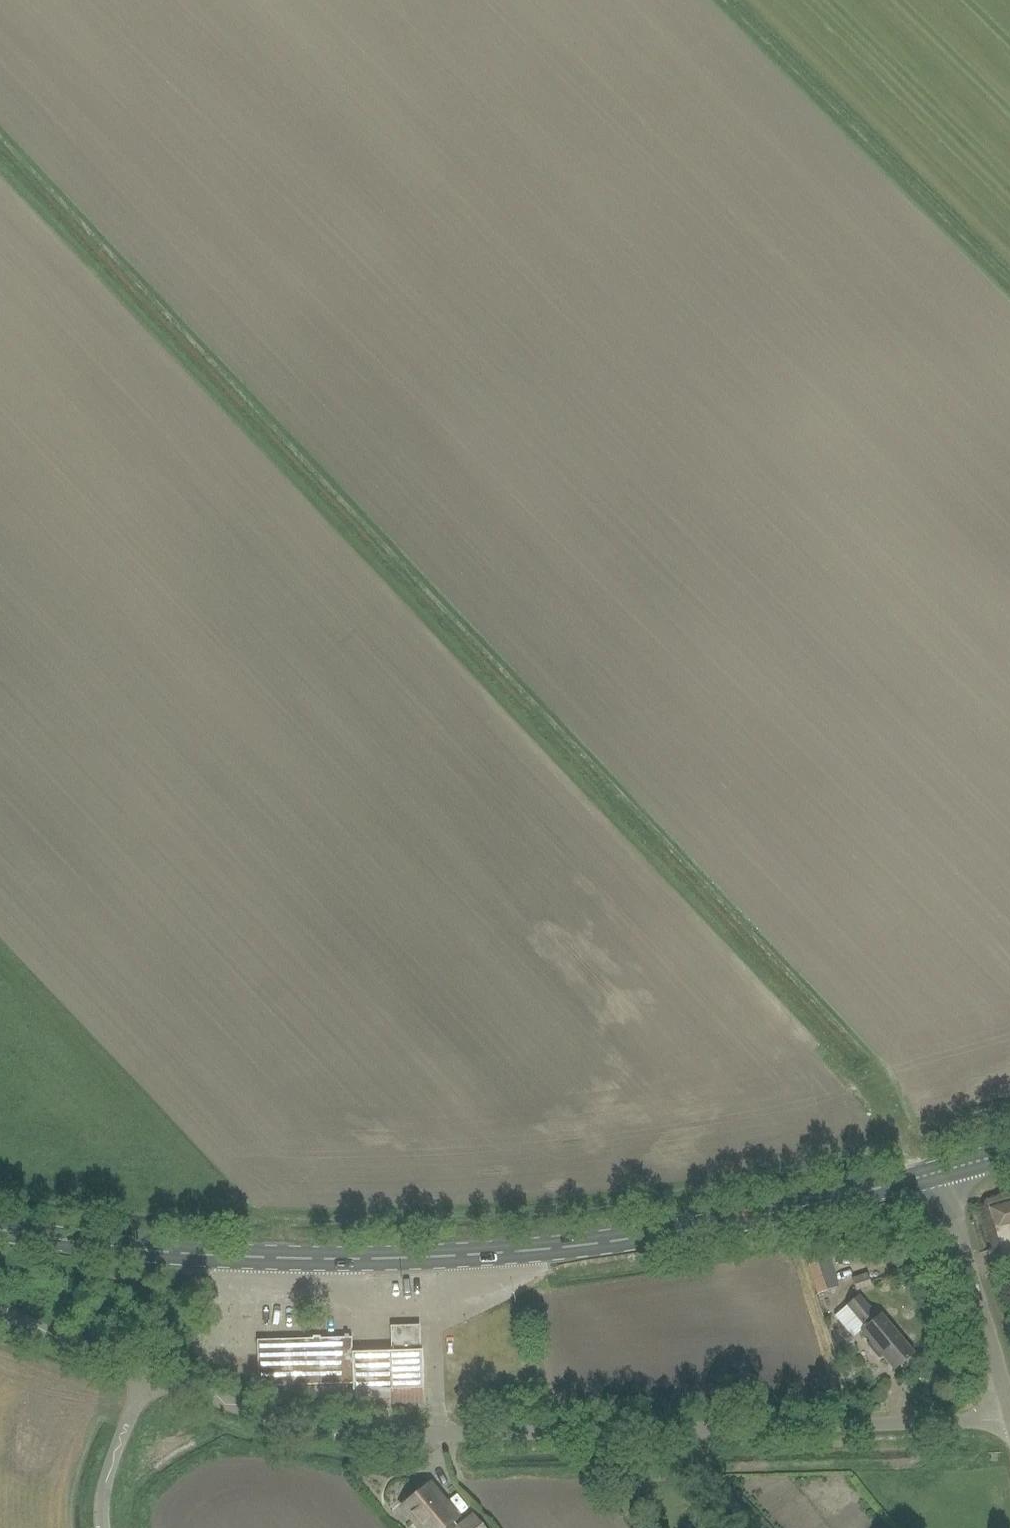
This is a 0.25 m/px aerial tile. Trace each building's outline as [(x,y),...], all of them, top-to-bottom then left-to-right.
[(990,1209),(996,1229),(1009,1225),(1009,1203),(990,1209)] [(837,1289),(827,1262),(808,1269),(817,1296),(837,1289)] [(851,1279),(856,1292),(872,1287),(867,1273),(851,1279)] [(895,1371),(916,1354),(884,1314),(879,1318),(860,1295),(847,1306),(866,1330),(863,1332),(873,1344),(870,1347),(881,1360),(884,1358),(895,1371)] [(351,1338),(257,1341),(258,1387),(352,1385),(353,1408),(373,1407),(377,1400),(389,1399),(389,1405),(423,1405),(422,1352),(420,1352),(420,1326),(390,1326),(390,1352),(352,1353),(351,1338)] [(474,1515),(459,1527),(454,1521),(458,1518),(431,1483),(402,1507),(419,1527),(484,1527),(474,1515)]
